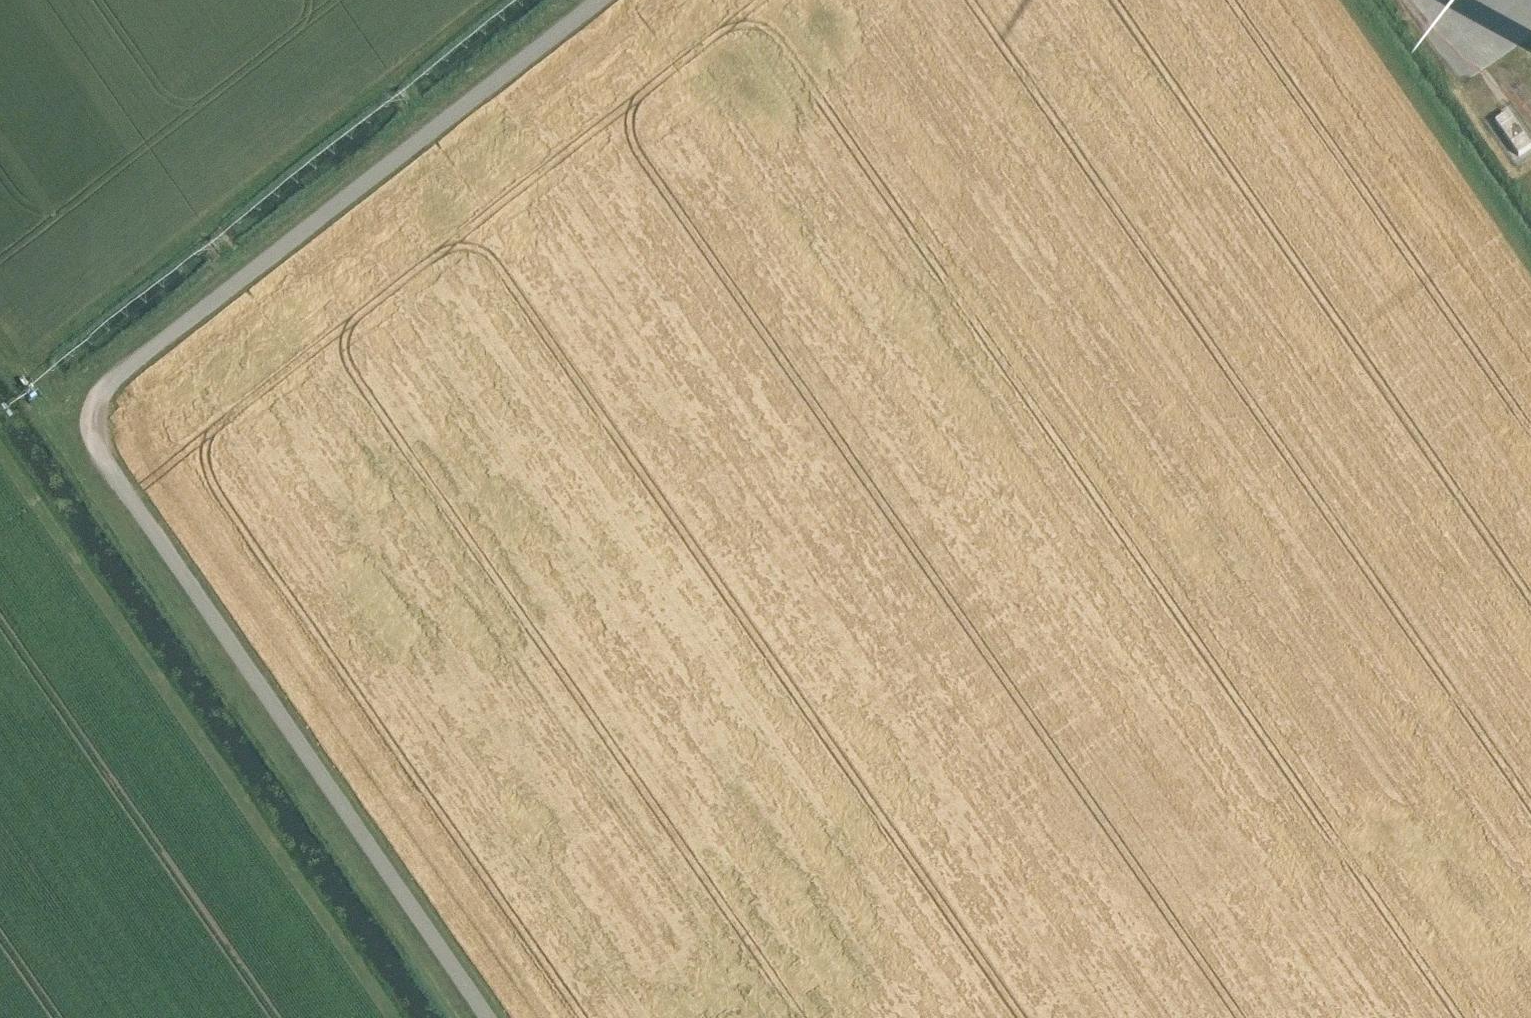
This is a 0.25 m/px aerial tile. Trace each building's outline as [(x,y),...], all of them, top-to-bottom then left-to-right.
[(378,109),(384,119),(398,111),(392,101),(378,109)] [(1495,124),(1519,158),(1530,149),(1530,147),(1508,115),(1495,124)]
